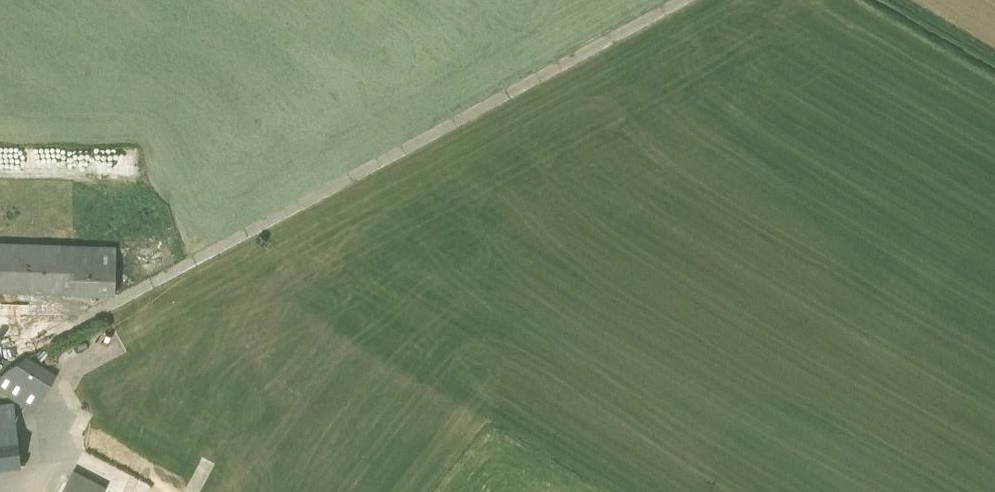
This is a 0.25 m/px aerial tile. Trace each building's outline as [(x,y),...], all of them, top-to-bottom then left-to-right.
[(115,287),(117,245),(0,242),(0,292),(70,294),(70,293),(115,295),(115,287)] [(56,374),(27,355),(7,367),(0,375),(0,393),(0,394),(2,392),(33,411),(56,374)] [(14,401),(0,402),(0,469),(21,467),(14,401)] [(166,457),(91,418),(75,447),(131,476),(122,491),(134,491),(140,480),(151,486),(166,457)] [(107,486),(73,469),(61,491),(104,491),(107,486)]
